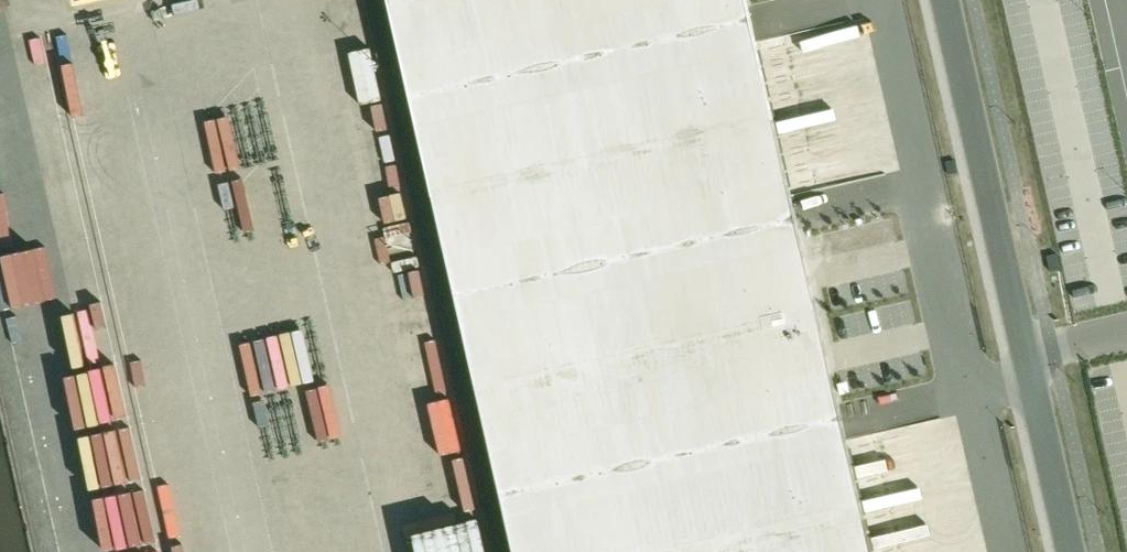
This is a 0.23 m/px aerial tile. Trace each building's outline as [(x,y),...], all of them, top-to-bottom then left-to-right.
[(515,551),(872,551),(746,0),(389,0),(515,551)] [(472,481),(455,485),(461,513),(479,509),(472,481)]
